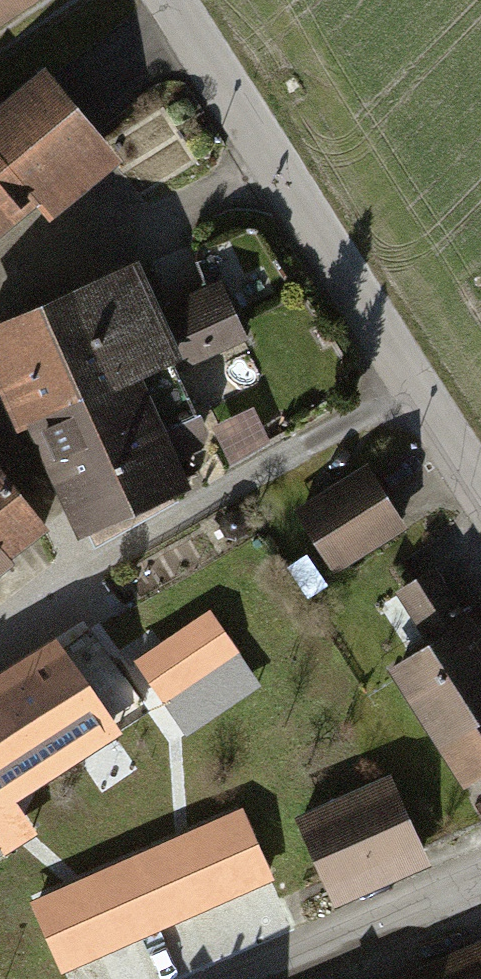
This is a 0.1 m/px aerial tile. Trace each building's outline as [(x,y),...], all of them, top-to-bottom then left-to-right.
[(40,0),(0,0),(0,26),(40,0)] [(0,144),(0,272),(146,159),(84,80),(0,144)] [(87,533),(182,491),(165,453),(195,440),(200,426),(174,369),(244,338),(222,289),(159,317),(136,266),(0,327),(0,338),(87,533)] [(44,526),(0,472),(0,563),(44,526)] [(404,473),(311,508),(339,583),(433,547),(404,473)] [(213,615),(140,663),(165,701),(238,653),(213,615)] [(92,632),(0,691),(0,801),(143,703),(92,632)] [(429,666),(475,753),(480,750),(480,639),(429,666)] [(392,782),(300,823),(331,892),(423,852),(392,782)] [(243,816),(37,906),(65,970),(271,880),(243,816)] [(9,846),(0,833),(0,852),(9,846)] [(401,978),(480,978),(480,942),(401,978)]
